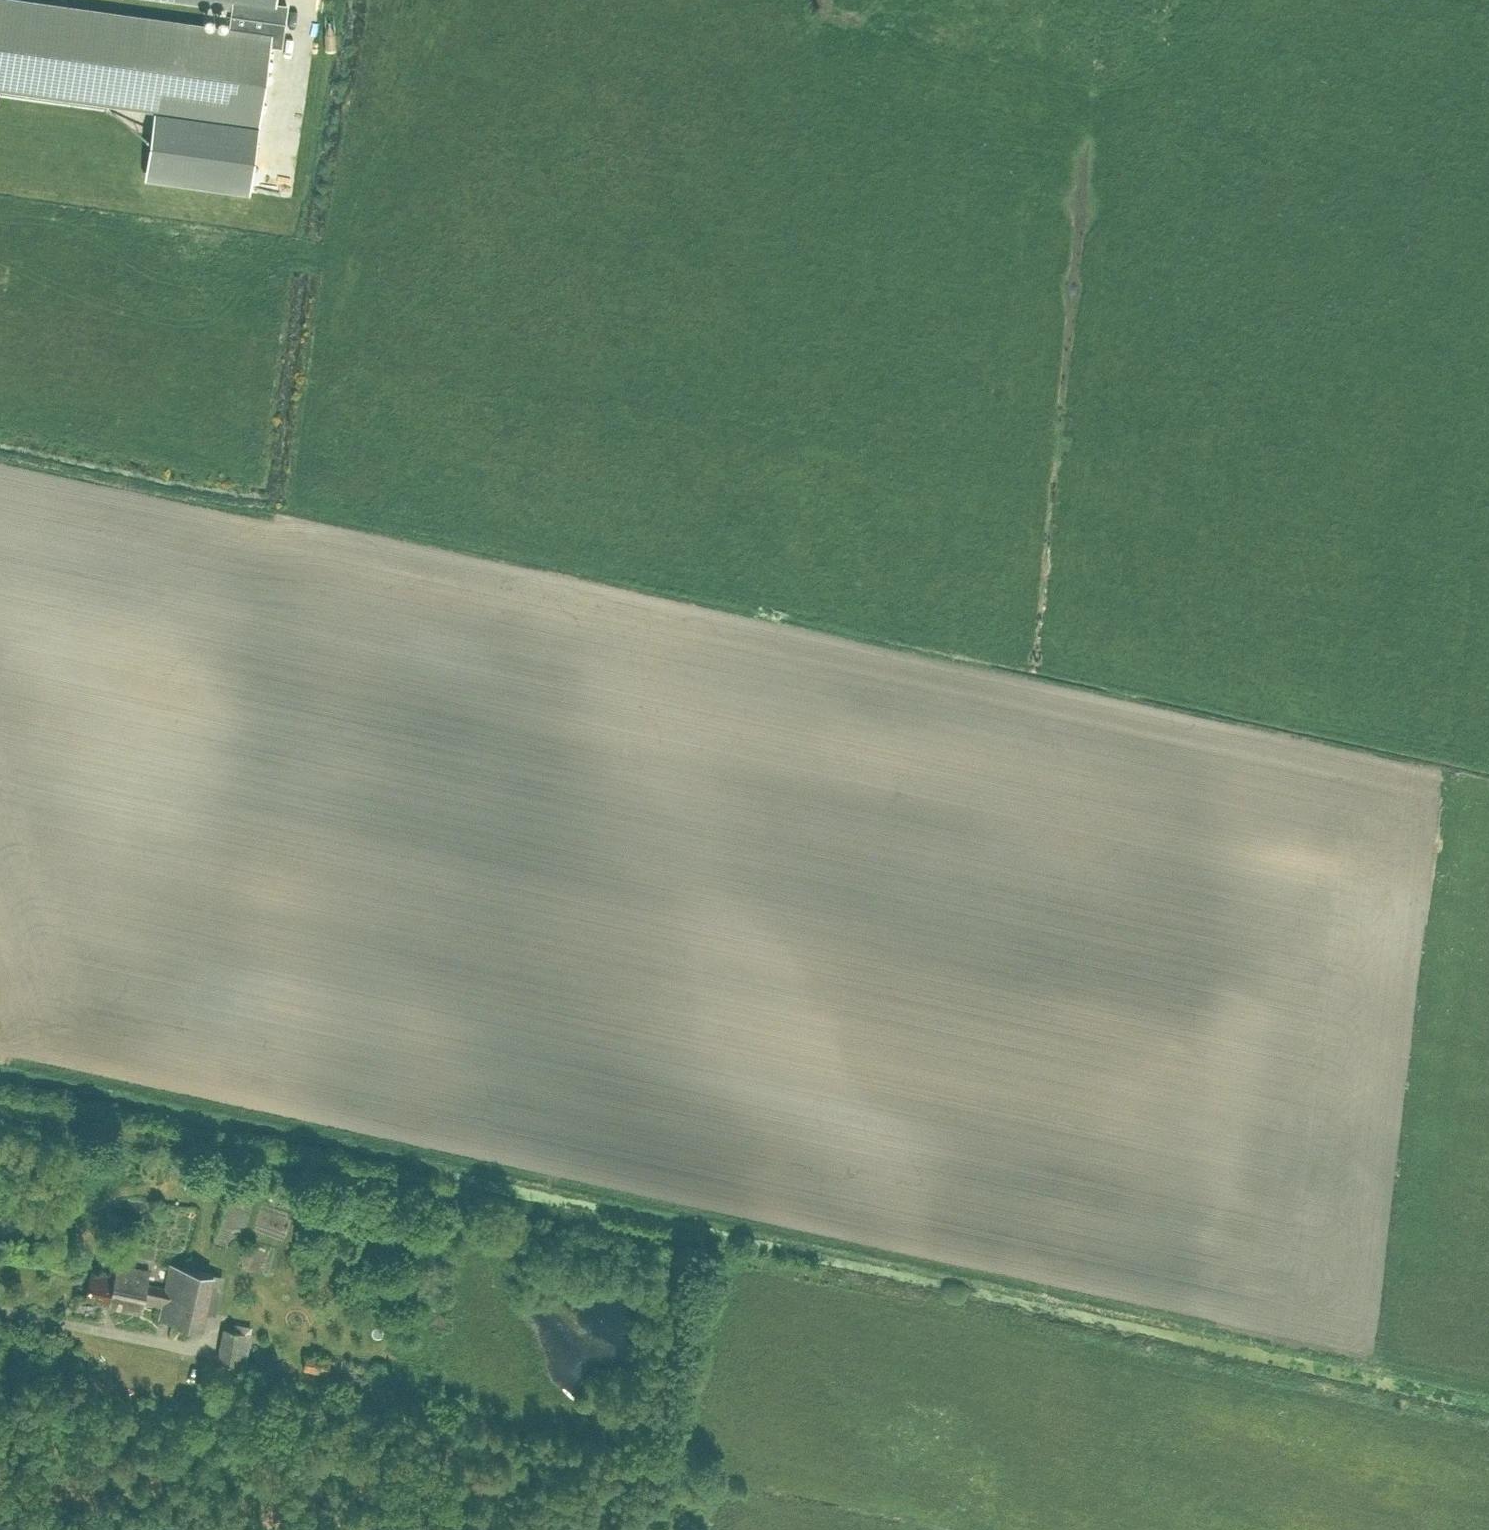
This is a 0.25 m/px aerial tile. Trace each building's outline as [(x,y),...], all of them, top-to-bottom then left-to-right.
[(154,109),(145,173),(250,188),(270,44),(281,45),(287,2),(276,1),(276,0),(188,0),(230,6),(228,25),(51,0),(0,0),(0,88),(154,109)] [(165,1286),(147,1282),(150,1268),(116,1261),(113,1275),(91,1270),(85,1294),(107,1299),(106,1304),(141,1311),(144,1299),(161,1302),(159,1316),(203,1326),(212,1272),(170,1263),(165,1286)] [(217,1359),(245,1364),(249,1346),(250,1346),(253,1332),(223,1327),(217,1359)] [(327,1372),(331,1356),(306,1350),(303,1367),(327,1372)]
